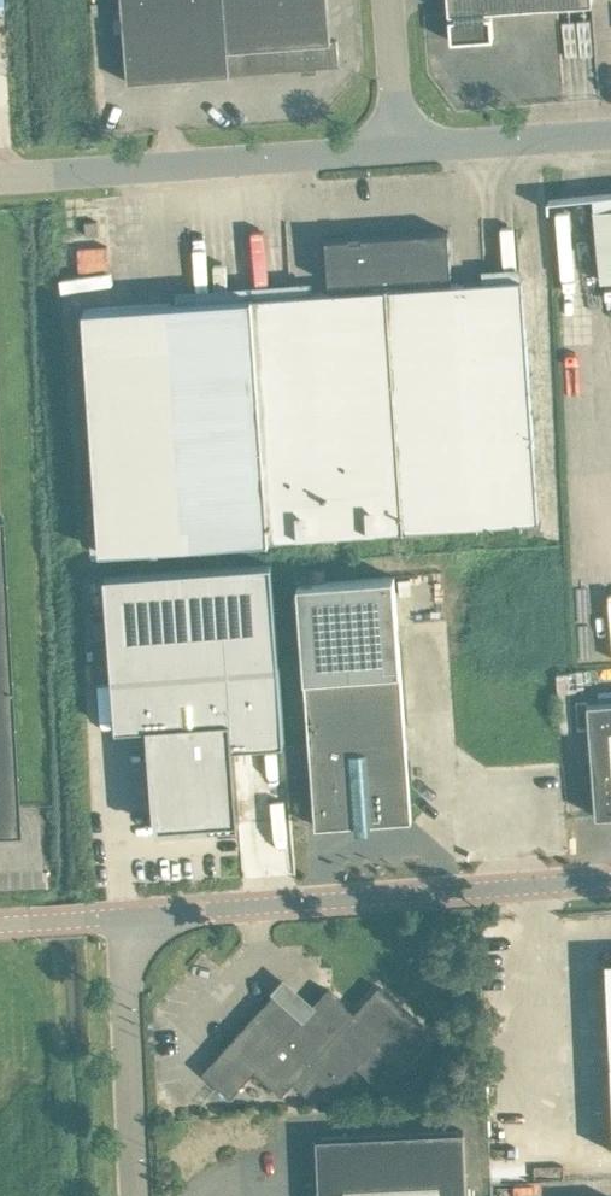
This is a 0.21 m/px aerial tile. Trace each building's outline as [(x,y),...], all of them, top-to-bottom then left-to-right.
[(129,79),(230,72),(248,70),(277,69),(285,68),(340,64),(338,38),(332,39),(329,0),(123,0),(129,79)] [(450,12),(456,11),(456,17),(450,17),(452,39),(494,36),(492,14),(487,15),(486,9),(593,1),(593,0),(449,0),(450,12)] [(602,279),(610,278),(610,206),(594,208),(602,279)] [(87,233),(99,232),(98,220),(86,221),(87,233)] [(452,272),(449,229),(362,235),(362,237),(350,238),(350,236),(326,237),(329,281),(331,280),(331,290),(84,307),(100,548),(540,519),(523,277),(451,282),(450,272),(452,272)] [(0,515),(0,833),(19,832),(2,515),(0,515)] [(272,561),(105,574),(117,727),(148,724),(156,828),(186,826),(185,823),(209,821),(209,824),(240,822),(233,743),(285,739),(272,561)] [(366,577),(298,582),(315,801),(316,825),(356,822),(356,828),(373,826),(373,820),(412,817),(411,793),(394,574),(366,577)] [(297,707),(296,689),(284,690),(285,708),(297,707)] [(589,702),(597,811),(610,810),(610,700),(589,702)] [(384,1088),(418,1052),(434,1034),(379,984),(355,1011),(328,987),(311,1006),(306,1002),(300,1002),(296,1007),(277,989),(203,1071),(231,1096),(255,1069),(282,1093),(294,1080),(308,1092),(320,1079),(333,1091),(357,1064),(384,1088)] [(463,1129),(317,1136),(320,1195),(466,1195),(463,1129)]
